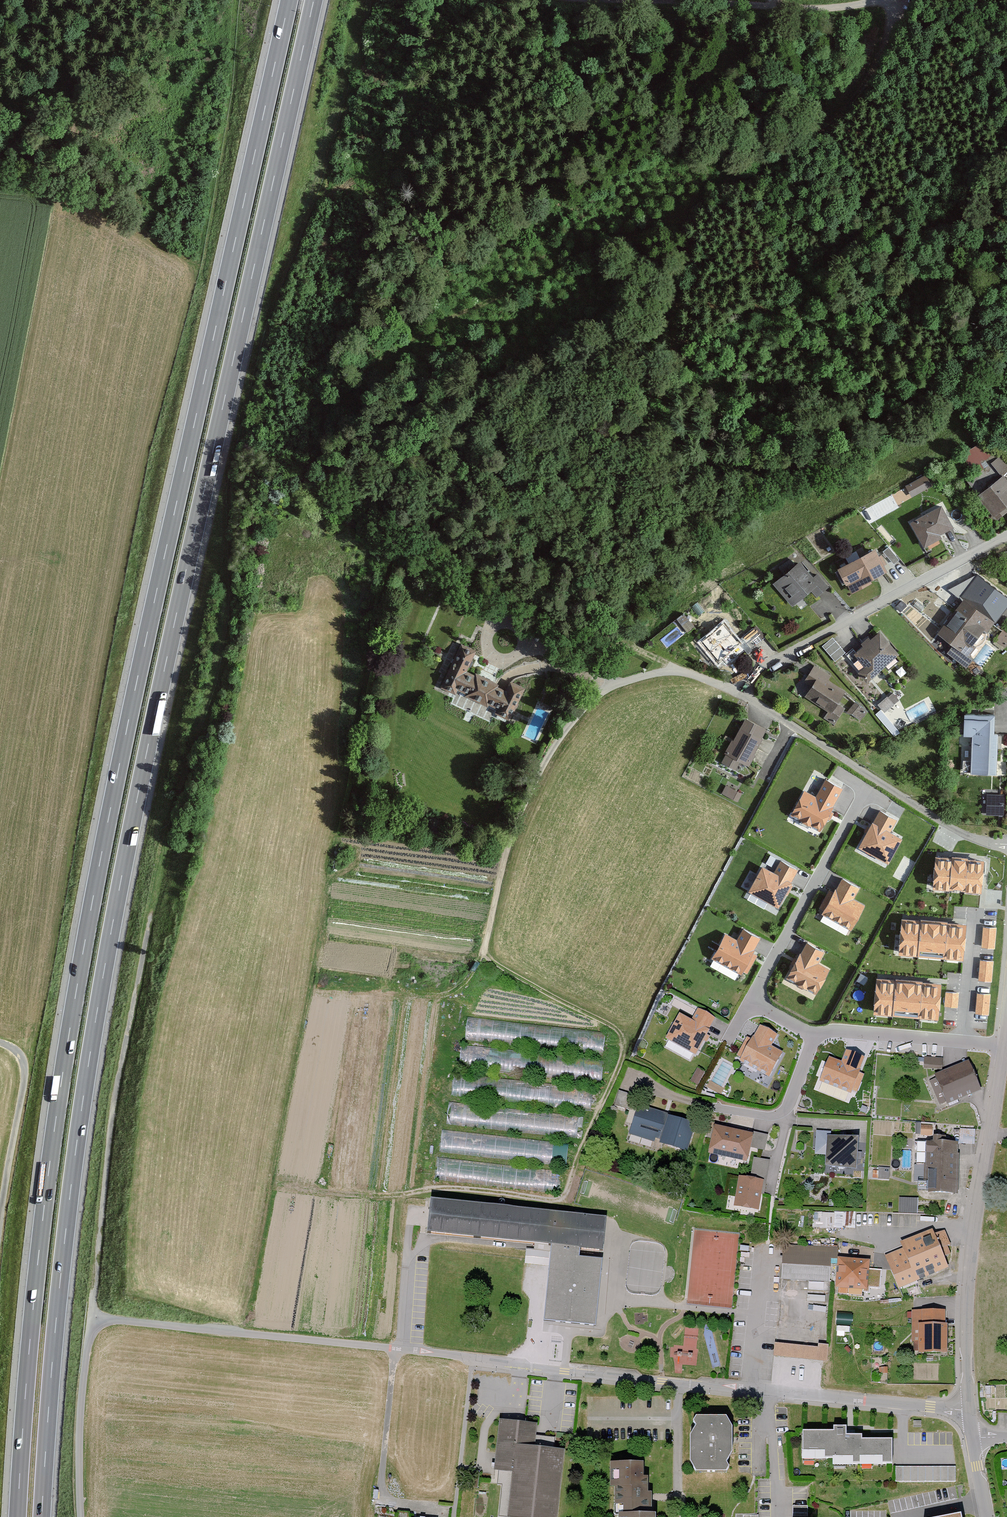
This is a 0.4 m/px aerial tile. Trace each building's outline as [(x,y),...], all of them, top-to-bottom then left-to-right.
[(995,457),(980,444),(960,455),(970,471),(995,457)] [(1002,478),(1006,473),(1006,465),(999,458),(991,465),(1002,478)] [(1002,478),(991,465),(967,484),(976,495),(974,497),(992,518),(1006,506),(1006,484),(1002,478)] [(928,486),(924,479),(916,484),(920,491),(928,486)] [(951,529),(939,508),(908,524),(922,550),(939,541),(937,537),(951,529)] [(876,558),(872,550),(836,569),(850,594),(871,583),(870,581),(884,573),(881,567),(884,565),(879,556),(876,558)] [(811,578),(797,562),(771,585),(774,588),(768,592),(783,609),(789,604),(792,607),(808,592),(814,598),(826,587),(815,575),(811,578)] [(993,623),(977,611),(985,599),(967,586),(959,598),(962,600),(936,634),(966,657),(973,647),(970,645),(981,631),(985,633),(993,623)] [(687,622),(681,616),(675,621),(680,628),(687,622)] [(739,644),(721,623),(697,644),(716,665),(739,644)] [(761,641),(751,630),(738,642),(748,653),(761,641)] [(1000,632),(994,641),(1004,648),(1006,643),(1006,637),(1000,632)] [(896,656),(877,633),(869,640),(867,638),(860,644),(862,647),(852,655),(863,668),(860,671),(868,680),(896,656)] [(844,654),(831,639),(821,647),(834,663),(844,654)] [(464,672),(474,651),(458,643),(437,688),(453,696),(456,691),(463,695),(462,697),(486,708),(487,705),(494,709),(492,714),(509,722),(525,690),(508,681),(503,691),(495,687),(497,685),(474,673),(472,676),(464,672)] [(829,676),(813,666),(803,682),(810,686),(803,698),(827,712),(823,718),(833,724),(842,708),(836,704),(843,692),(826,682),(829,676)] [(892,693),(891,691),(887,695),(886,694),(877,702),(884,710),(903,693),(899,688),(892,693)] [(861,709),(853,702),(846,711),(854,718),(861,709)] [(899,729),(881,708),(876,712),(894,734),(899,729)] [(991,735),(992,716),(962,714),(961,736),(969,736),(967,774),(993,775),(995,735),(991,735)] [(746,768),(766,731),(743,719),(719,762),(734,770),(738,764),(746,768)] [(816,796),(804,789),(792,812),(819,827),(841,787),(825,779),(816,796)] [(727,782),(723,791),(738,798),(743,790),(727,782)] [(986,811),(1005,811),(1005,789),(987,789),(986,811)] [(880,809),(860,843),(888,858),(900,837),(888,830),(895,818),(880,809)] [(981,885),(983,856),(937,853),(935,883),(981,885)] [(775,870),(763,864),(751,887),(778,902),(797,867),(781,859),(775,870)] [(843,876),(824,911),(851,926),(863,904),(851,898),(858,885),(843,876)] [(965,922),(903,916),(901,949),(962,954),(965,922)] [(984,922),(983,942),(997,942),(997,922),(984,922)] [(737,939),(725,933),(713,955),(740,970),(759,936),(743,928),(737,939)] [(807,941),(788,975),(815,990),(827,968),(816,962),(823,949),(807,941)] [(980,977),(993,977),(994,956),(981,955),(980,977)] [(939,981),(878,976),(876,1008),(936,1013),(939,981)] [(959,1002),(960,988),(946,987),(946,1002),(959,1002)] [(990,1011),(991,989),(977,988),(977,1010),(990,1011)] [(692,1021),(679,1014),(667,1037),(695,1052),(714,1018),(698,1009),(692,1021)] [(466,1040),(605,1049),(606,1029),(467,1020),(466,1040)] [(775,1034),(760,1026),(741,1060),(769,1075),(781,1052),(769,1046),(775,1034)] [(842,1063),(830,1058),(821,1080),(850,1091),(863,1057),(847,1051),(842,1063)] [(939,1072),(940,1060),(923,1059),(922,1071),(939,1072)] [(978,1093),(965,1063),(933,1077),(934,1080),(928,1082),(939,1107),(943,1105),(945,1108),(978,1093)] [(592,1104),(593,1086),(454,1077),(453,1094),(592,1104)] [(613,1106),(628,1110),(632,1096),(617,1092),(613,1106)] [(579,1135),(581,1115),(449,1101),(447,1121),(579,1135)] [(694,1125),(639,1107),(631,1131),(687,1149),(694,1125)] [(751,1134),(715,1126),(710,1150),(746,1158),(751,1134)] [(569,1142),(443,1129),(441,1150),(567,1163),(569,1142)] [(972,1146),(973,1132),(959,1131),(958,1145),(972,1146)] [(853,1171),(855,1140),(829,1139),(829,1134),(815,1134),(815,1146),(824,1147),(823,1169),(853,1171)] [(955,1197),(957,1145),(944,1145),(944,1139),(930,1139),(930,1145),(923,1144),(922,1196),(955,1197)] [(439,1157),(437,1179),(520,1188),(521,1179),(538,1181),(538,1185),(557,1187),(559,1169),(439,1157)] [(762,1180),(740,1177),(735,1204),(758,1208),(762,1180)] [(914,1201),(898,1200),(897,1214),(913,1215),(914,1201)] [(601,1254),(604,1221),(426,1203),(423,1236),(550,1249),(542,1323),(591,1328),(598,1263),(575,1261),(576,1251),(601,1254)] [(932,1236),(930,1231),(897,1244),(900,1251),(883,1258),(896,1290),(946,1270),(942,1259),(949,1257),(946,1250),(948,1249),(942,1232),(932,1236)] [(835,1260),(836,1250),(782,1246),(780,1280),(828,1284),(829,1260),(835,1260)] [(545,1263),(546,1249),(527,1248),(526,1262),(545,1263)] [(868,1262),(836,1259),(834,1289),(865,1292),(865,1290),(879,1291),(881,1275),(867,1273),(868,1262)] [(942,1327),(943,1312),(910,1312),(910,1344),(916,1344),(916,1357),(945,1357),(945,1327),(942,1327)] [(825,1363),(827,1347),(816,1346),(815,1349),(773,1346),(772,1359),(825,1363)] [(722,1472),(725,1466),(722,1462),(728,1452),(728,1427),(722,1418),(692,1417),(690,1422),(693,1426),(686,1436),(687,1462),(692,1471),(722,1472)] [(510,1473),(505,1516),(554,1516),(562,1450),(552,1449),(553,1439),(533,1436),(535,1424),(496,1420),(490,1471),(510,1473)] [(890,1466),(889,1440),(858,1440),(858,1435),(843,1435),(843,1427),(830,1427),(830,1431),(799,1431),(799,1459),(829,1459),(829,1466),(890,1466)] [(640,1462),(607,1462),(607,1489),(612,1489),(612,1516),(615,1516),(652,1516),(652,1514),(648,1514),(648,1493),(645,1493),(645,1477),(640,1477),(640,1462)] [(954,1483),(954,1468),(894,1468),(894,1483),(954,1483)]
